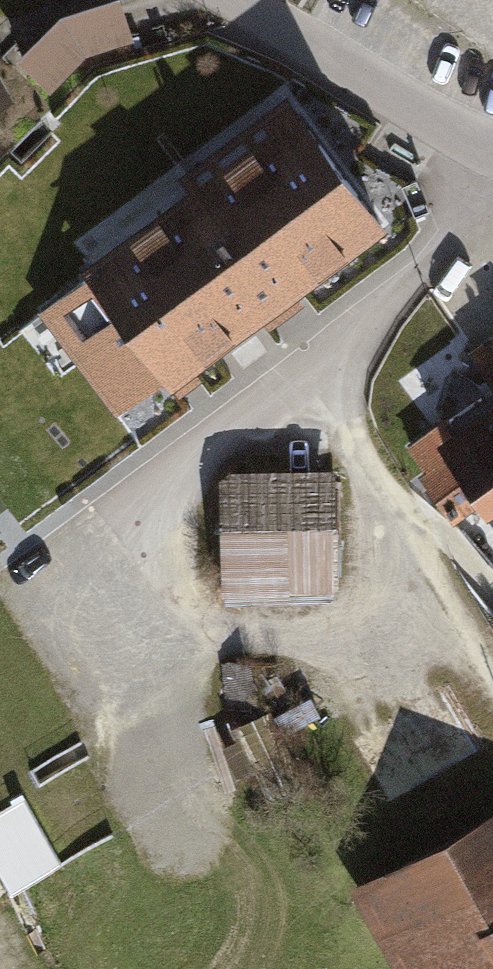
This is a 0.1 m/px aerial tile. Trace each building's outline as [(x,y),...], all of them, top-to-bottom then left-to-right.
[(17,60),(49,90),(84,56),(131,41),(118,0),(109,0),(60,17),(17,60)] [(296,113),(156,219),(237,326),(377,220),(296,113)] [(171,377),(237,326),(156,219),(90,269),(93,273),(44,310),(118,407),(166,370),(171,377)] [(480,349),(492,368),(492,340),(480,349)] [(410,449),(456,514),(492,488),(492,391),(410,449)] [(328,492),(229,494),(231,569),(360,566),(360,562),(377,562),(377,527),(359,528),(358,480),(328,481),(328,492)] [(353,734),(383,803),(492,756),(458,679),(379,714),(382,721),(353,734)] [(301,783),(267,714),(240,727),(273,796),(301,783)] [(64,862),(29,796),(0,811),(0,870),(11,890),(64,862)] [(355,885),(400,968),(492,968),(492,811),(355,885)]
